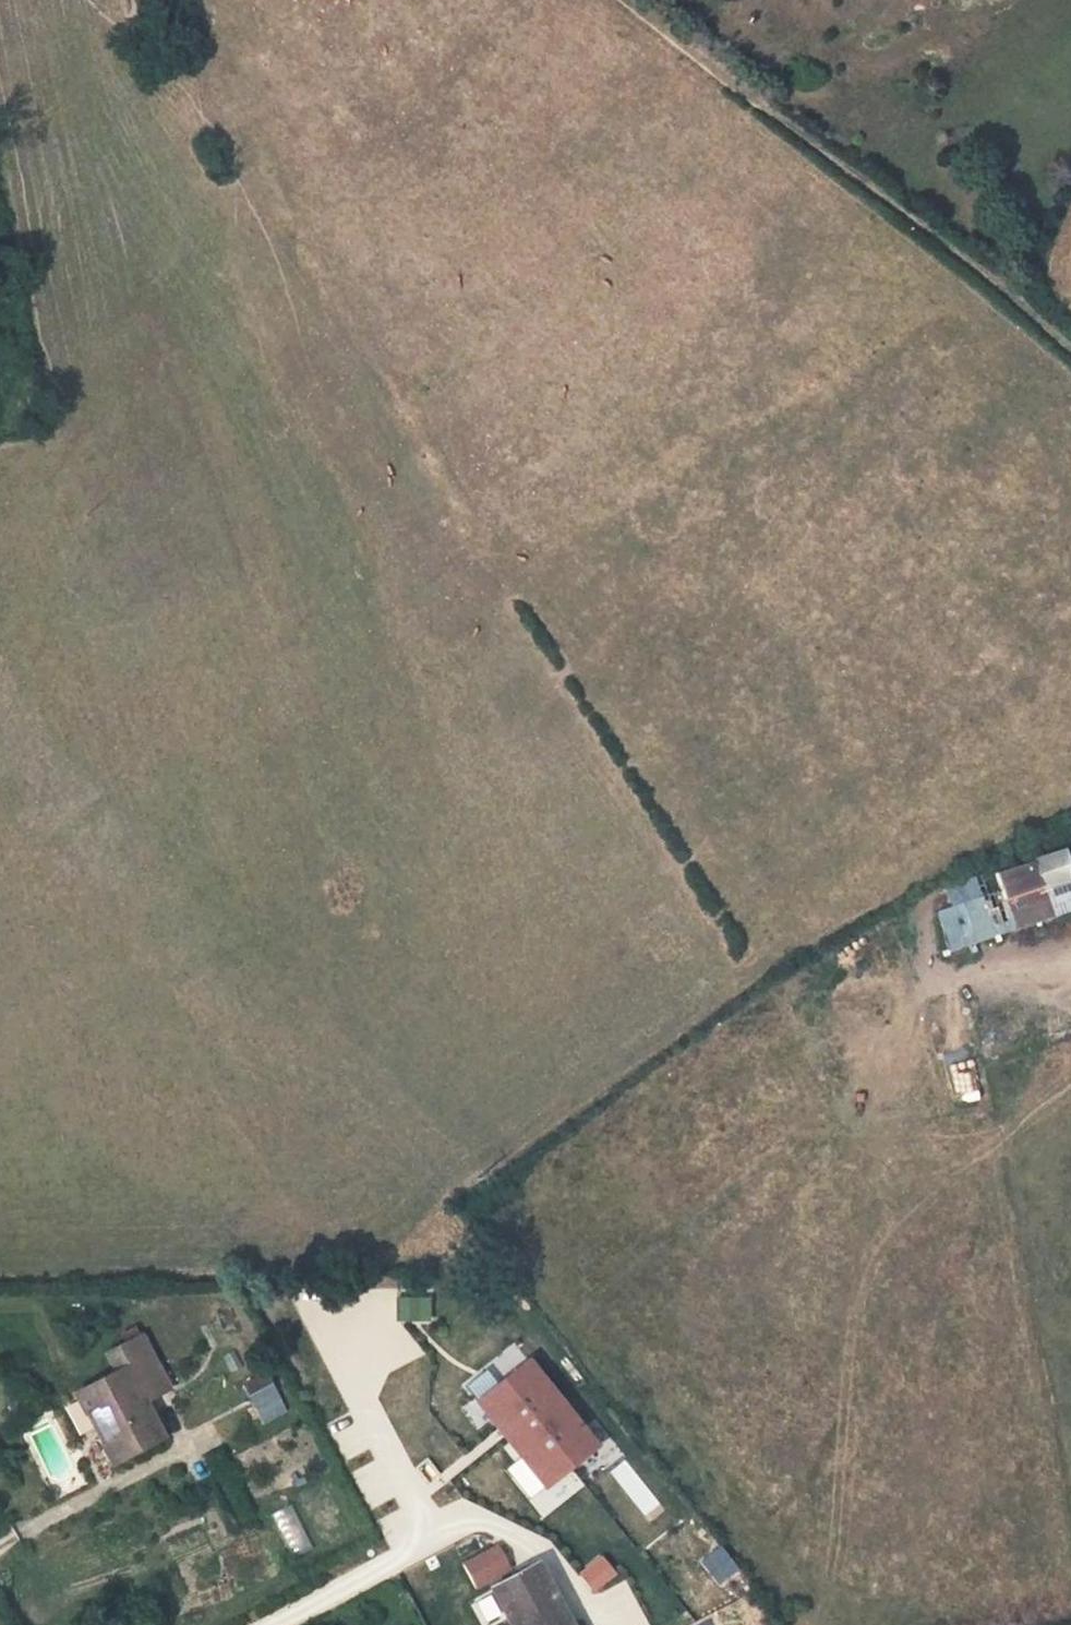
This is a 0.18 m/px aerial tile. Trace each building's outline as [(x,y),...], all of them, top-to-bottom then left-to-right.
[(995,873),(1003,900),(1006,899),(1068,879),(1070,877),(1070,874),(1064,852),(995,873)] [(1068,879),(1006,899),(1016,928),(1070,911),(1070,888),(1068,879)] [(77,1394),(113,1462),(162,1437),(144,1401),(169,1387),(142,1337),(109,1354),(119,1372),(77,1394)] [(597,1446),(529,1361),(477,1402),(545,1488),(597,1446)] [(265,1376),(250,1383),(260,1402),(275,1395),(265,1376)] [(245,1386),(255,1405),(260,1402),(250,1383),(245,1386)] [(292,1557),(312,1547),(291,1504),(271,1513),(292,1557)] [(494,1589),(513,1624),(570,1624),(538,1565),(494,1589)]
